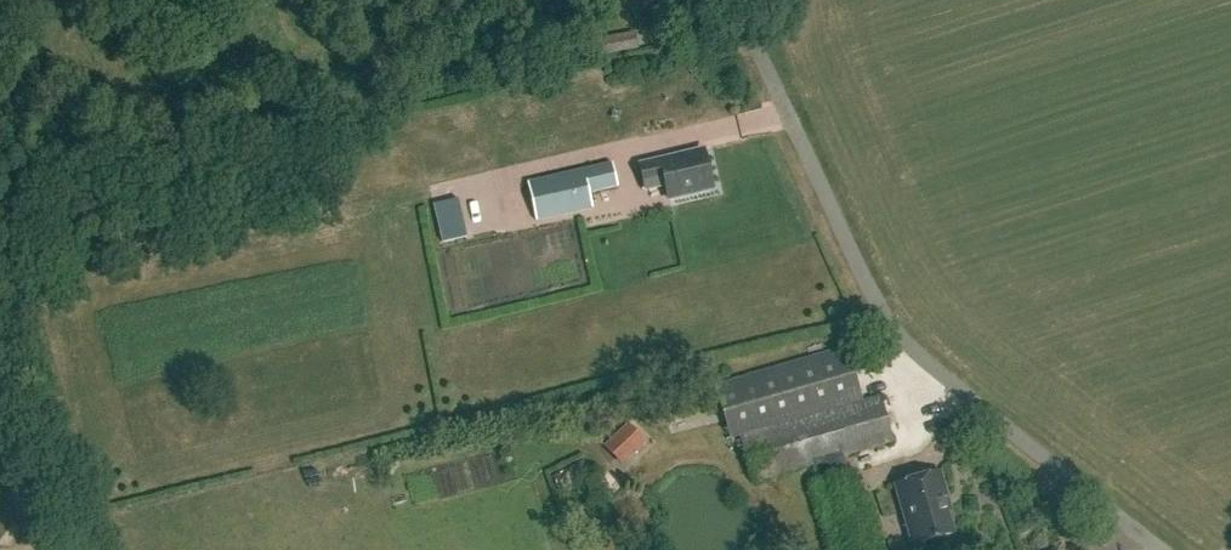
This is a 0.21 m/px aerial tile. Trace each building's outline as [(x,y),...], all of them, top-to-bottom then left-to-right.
[(637,48),(634,31),(586,40),(589,57),(637,48)] [(710,187),(702,150),(637,165),(642,189),(662,184),(664,197),(710,187)] [(616,186),(611,163),(527,183),(536,221),(592,208),(588,193),(616,186)] [(457,198),(434,203),(440,230),(464,224),(457,198)] [(738,437),(861,401),(845,348),(713,386),(728,437),(738,434),(738,437)] [(871,394),(896,389),(894,378),(869,383),(871,394)] [(861,401),(738,437),(751,481),(811,464),(817,483),(810,485),(829,549),(874,549),(852,473),(847,474),(842,456),(891,442),(878,396),(861,401)] [(644,441),(626,422),(602,447),(620,465),(644,441)] [(951,509),(940,472),(893,486),(911,547),(953,534),(946,511),(951,509)]
